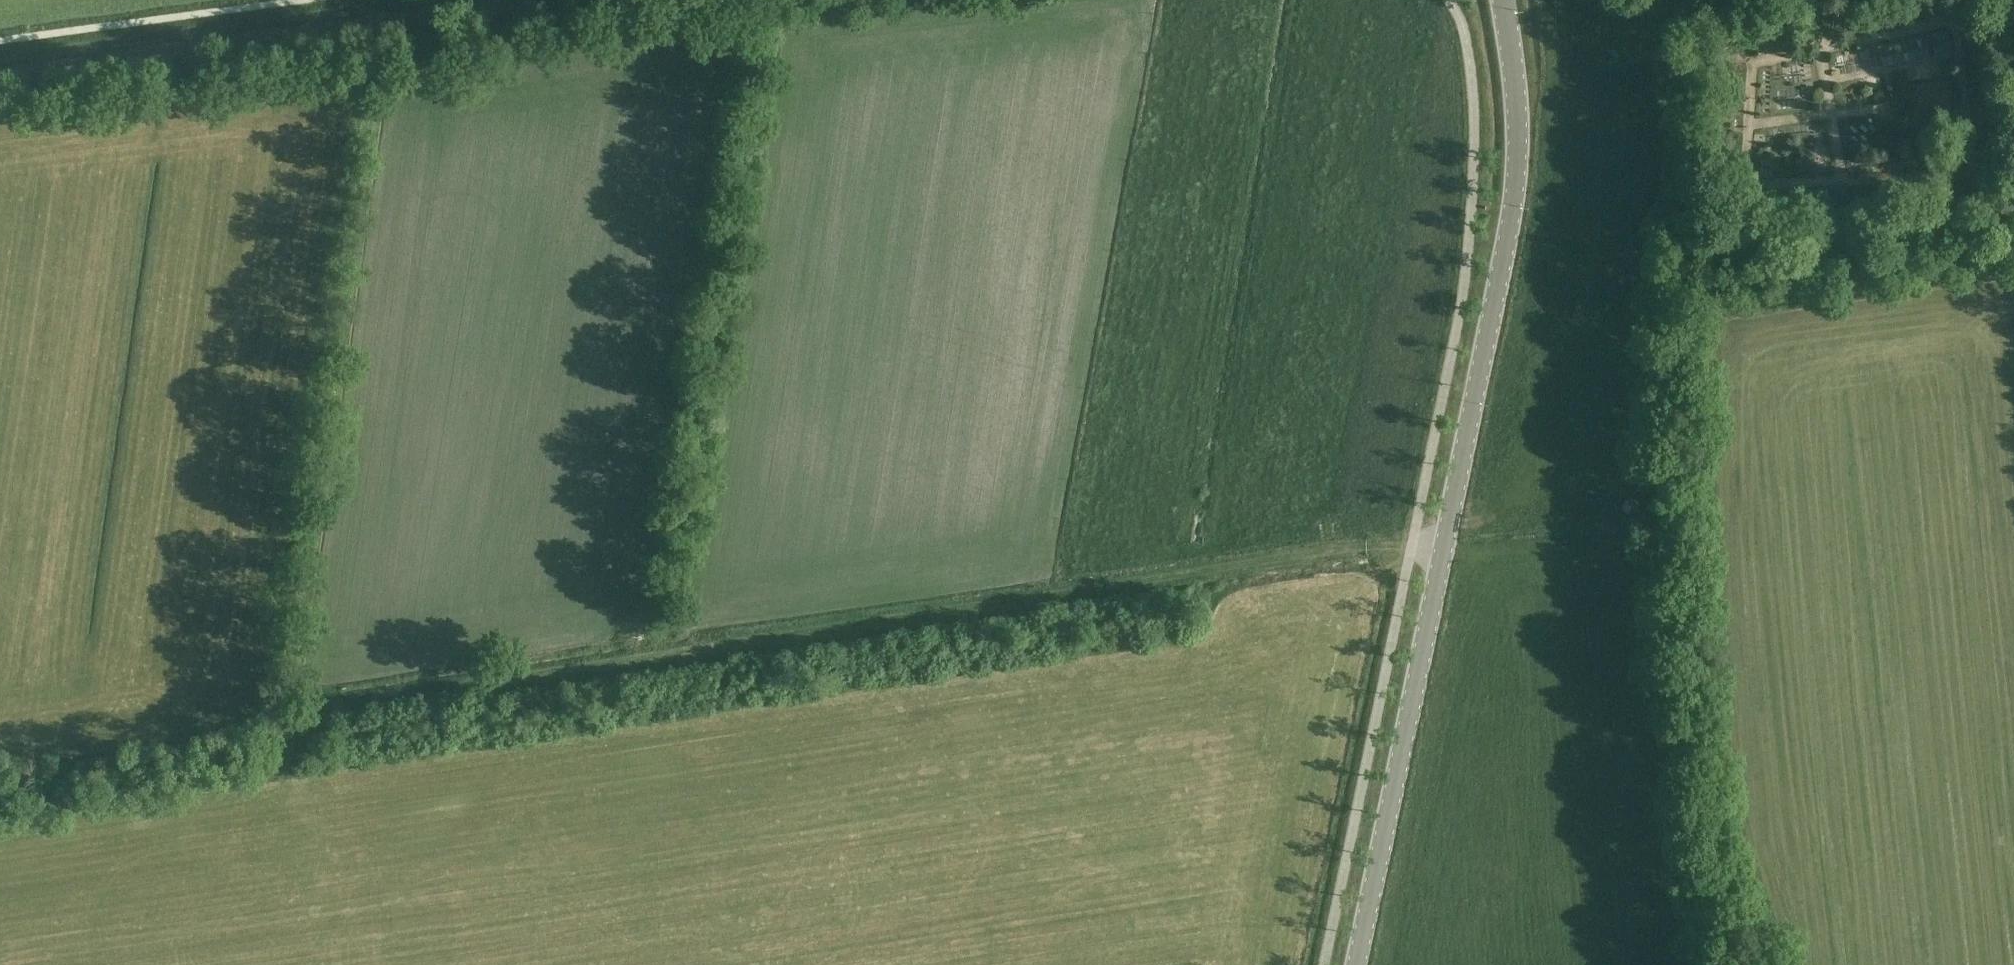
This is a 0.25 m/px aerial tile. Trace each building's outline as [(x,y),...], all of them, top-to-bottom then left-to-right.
[(1638,515),(1643,508),(1639,499),(1630,498),(1624,506),(1628,515),(1638,515)]
